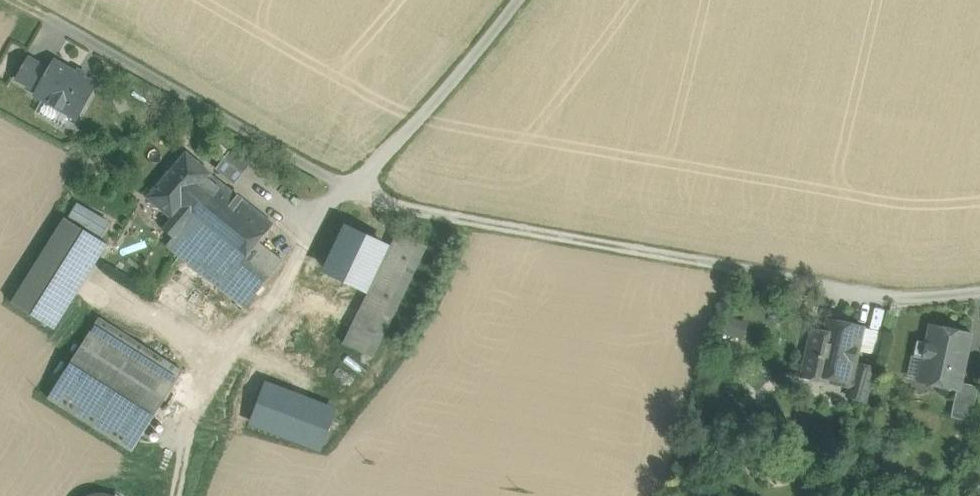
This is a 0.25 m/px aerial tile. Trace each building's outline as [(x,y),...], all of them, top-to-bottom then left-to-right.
[(96,85),(55,62),(36,95),(77,118),(96,85)] [(250,164),(232,150),(217,169),(236,183),(250,164)] [(184,151),(148,197),(173,217),(174,218),(209,173),(210,171),(184,151)] [(272,222),(209,173),(174,218),(173,217),(164,228),(175,237),(179,233),(232,275),(248,253),(272,222)] [(398,229),(355,208),(333,253),(332,253),(299,321),(343,343),(398,229)] [(65,218),(12,303),(55,329),(108,245),(65,218)] [(398,229),(343,343),(373,358),(428,243),(398,229)] [(272,273),(248,253),(232,275),(179,233),(175,237),(168,245),(247,306),(272,273)] [(183,372),(99,318),(48,398),(133,452),(183,372)] [(862,327),(829,320),(826,332),(813,330),(803,376),(851,387),(857,364),(854,363),(862,327)] [(971,334),(931,326),(927,343),(917,341),(914,356),(924,358),(919,382),(957,390),(959,390),(960,383),(971,334)] [(874,369),(857,364),(851,387),(848,397),(864,402),(874,369)] [(282,387),(253,374),(241,401),(270,414),(282,387)] [(979,387),(960,383),(959,390),(957,390),(951,418),(971,422),(979,387)] [(270,414),(241,401),(234,416),(263,429),(270,414)]
